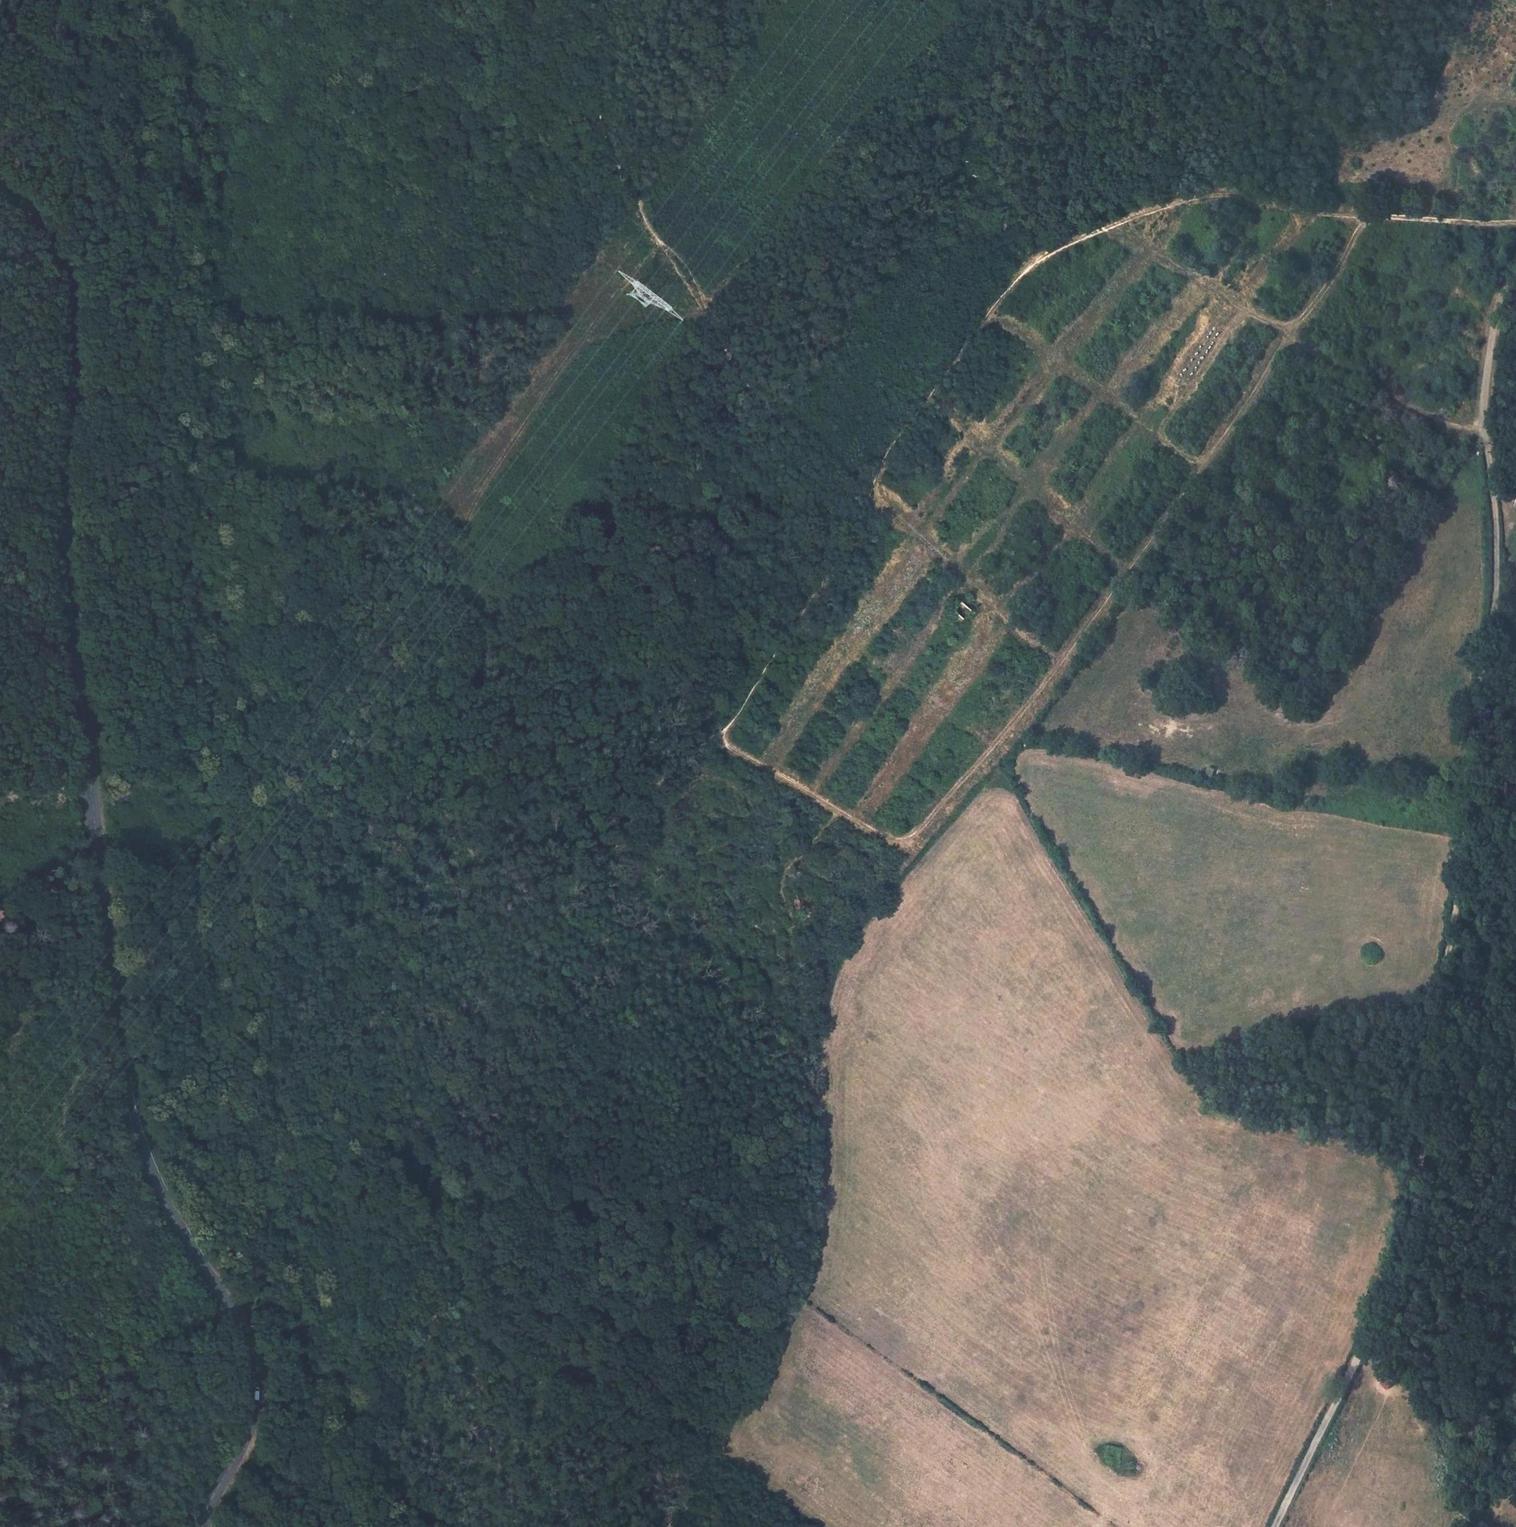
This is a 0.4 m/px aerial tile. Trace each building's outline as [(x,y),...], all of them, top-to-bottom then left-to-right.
[(974,604),(963,594),(956,603),(967,612),(974,604)]
